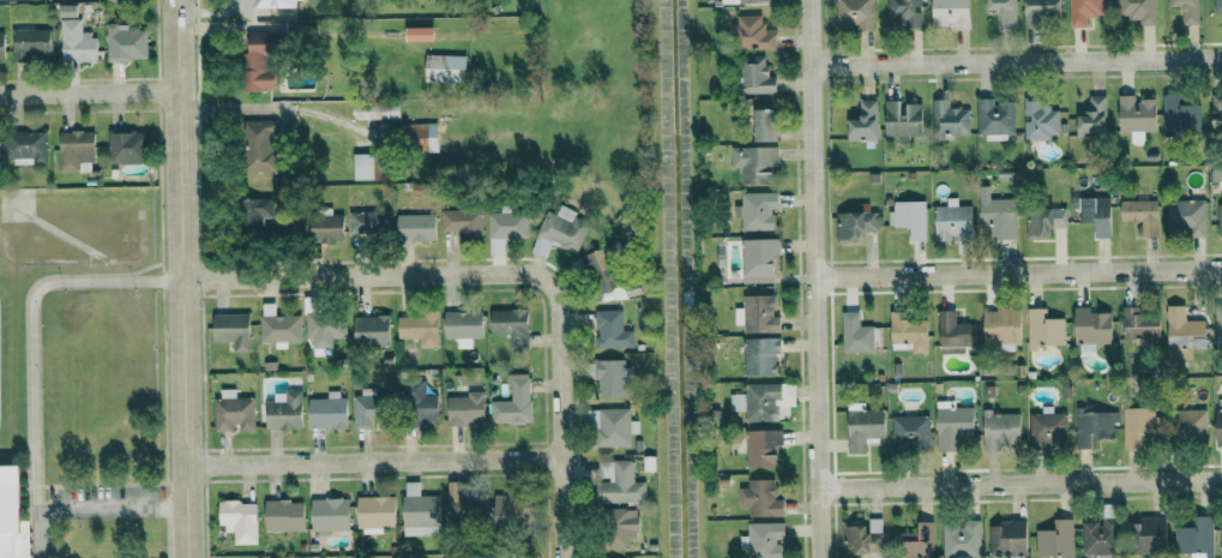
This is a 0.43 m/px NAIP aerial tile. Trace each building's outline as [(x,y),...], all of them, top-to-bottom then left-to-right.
[(837,27),(857,26),(858,31),(874,30),(873,0),(836,0),(837,27)] [(922,0),(888,0),(888,19),(906,19),(906,28),(922,28),(922,0)] [(970,0),(933,0),(933,25),(954,24),(954,29),(971,29),(970,0)] [(1024,21),(1061,21),(1060,0),(1024,0),(1024,21)] [(1088,27),(1088,16),(1104,17),(1104,0),(1070,0),(1069,26),(1088,27)] [(1119,17),(1140,17),(1140,25),(1156,25),(1156,0),(1119,0),(1119,17)] [(1200,24),(1200,0),(1171,0),(1171,7),(1183,7),(1183,25),(1200,24)] [(776,32),(764,32),(764,15),(735,15),(734,48),(755,48),(755,49),(776,49),(776,32)] [(97,34),(82,34),(82,18),(61,19),(62,61),(98,60),(97,34)] [(14,22),(13,56),(51,57),(51,29),(33,28),(33,22),(14,22)] [(107,60),(148,59),(147,29),(128,30),(128,23),(107,24),(107,60)] [(435,41),(435,26),(406,26),(406,41),(435,41)] [(276,90),(275,31),(248,32),(249,52),(239,52),(240,91),(276,90)] [(425,82),(460,83),(460,69),(466,69),(466,55),(426,54),(425,82)] [(777,93),(776,76),(767,76),(767,56),(739,57),(740,94),(777,93)] [(1179,94),(1163,95),(1164,132),(1200,130),(1199,103),(1179,104),(1179,94)] [(1213,94),(1213,130),(1221,130),(1221,94),(1213,94)] [(1107,96),(1089,95),(1089,113),(1079,113),(1079,133),(1106,134),(1107,96)] [(1120,132),(1157,132),(1157,99),(1135,99),(1135,95),(1119,95),(1120,132)] [(1059,138),(1059,107),(1038,108),(1038,97),(1024,98),(1025,118),(1025,138),(1059,138)] [(1014,138),(1014,102),(994,102),(994,98),(977,98),(978,138),(1014,138)] [(850,141),(878,140),(877,99),(860,100),(860,119),(849,119),(850,141)] [(950,99),(932,99),(934,140),(946,139),(946,135),(970,134),(969,107),(950,108),(950,99)] [(886,136),(898,136),(899,142),(909,142),(909,136),(923,136),(922,103),(902,104),(901,100),(885,100),(886,136)] [(355,119),(400,118),(399,101),(354,102),(355,119)] [(755,109),(756,142),(777,141),(776,109),(755,109)] [(243,172),(275,171),(274,119),(241,120),(243,172)] [(439,152),(437,122),(403,124),(404,153),(439,152)] [(46,163),(47,131),(6,130),(6,162),(46,163)] [(60,172),(79,171),(79,162),(95,161),(94,131),(59,132),(60,172)] [(109,162),(147,163),(148,132),(109,131),(109,162)] [(741,184),(776,184),(775,146),(741,147),(741,184)] [(373,153),(353,154),(354,180),(374,179),(373,153)] [(343,172),(352,173),(353,157),(344,157),(343,172)] [(778,192),(742,193),(742,230),(774,230),(774,208),(779,208),(778,192)] [(958,205),(958,197),(947,197),(947,206),(935,206),(935,240),(951,240),(951,236),(973,235),(972,205),(958,205)] [(1017,239),(1016,197),(980,197),(980,225),(986,225),(986,239),(1017,239)] [(1095,237),(1111,236),(1110,197),(1079,197),(1080,223),(1095,222),(1095,237)] [(241,198),(240,227),(263,228),(263,217),(273,217),(274,199),(241,198)] [(1121,222),(1142,222),(1142,237),(1159,236),(1158,199),(1121,200),(1121,222)] [(1206,199),(1168,201),(1169,233),(1206,232),(1206,199)] [(926,240),(926,201),(891,201),(891,226),(911,226),(911,240),(926,240)] [(488,212),(489,255),(505,254),(504,238),(528,237),(527,213),(516,213),(516,204),(501,205),(501,212),(488,212)] [(548,210),(536,234),(577,254),(592,223),(574,215),(576,211),(561,204),(557,214),(548,210)] [(440,210),(441,236),(484,235),(483,208),(440,210)] [(1067,208),(1027,208),(1027,236),(1053,237),(1053,227),(1067,227),(1067,208)] [(391,233),(390,210),(349,212),(350,235),(391,233)] [(837,240),(864,240),(864,231),(877,232),(877,212),(837,211),(837,240)] [(306,214),(305,241),(344,242),(344,215),(306,214)] [(436,240),(435,214),(397,215),(397,241),(436,240)] [(777,283),(776,238),(743,239),(743,283),(777,283)] [(587,253),(594,294),(614,291),(615,299),(644,294),(642,279),(622,282),(621,272),(610,274),(605,249),(587,253)] [(745,332),(781,332),(781,316),(776,316),(775,295),(744,295),(744,307),(736,307),(736,325),(745,325),(745,332)] [(301,315),(275,315),(275,302),(261,303),(261,342),(275,342),(275,349),(287,349),(287,341),(301,341),(301,315)] [(1206,349),(1206,320),(1186,320),(1186,305),(1168,306),(1169,350),(1206,349)] [(1124,340),(1138,339),(1139,349),(1161,349),(1161,314),(1140,314),(1140,306),(1124,306),(1124,340)] [(1065,318),(1045,318),(1045,307),(1028,308),(1028,346),(1066,345),(1065,318)] [(1077,351),(1096,351),(1096,343),(1113,343),(1113,311),(1092,312),(1092,307),(1076,307),(1077,351)] [(491,309),(491,334),(511,333),(511,349),(529,349),(528,309),(491,309)] [(623,309),(596,310),(597,348),(624,348),(623,309)] [(984,309),(984,343),(1000,343),(1000,351),(1014,351),(1014,343),(1022,343),(1021,309),(984,309)] [(956,310),(939,311),(940,353),(965,352),(965,346),(976,345),(975,322),(956,323),(956,310)] [(445,312),(445,338),(457,338),(458,348),(472,348),(472,338),(483,338),(483,311),(445,312)] [(874,351),(874,325),(860,326),(860,311),(842,312),(843,352),(874,351)] [(928,353),(928,319),(907,319),(907,311),(891,311),(891,343),(912,343),(912,353),(928,353)] [(213,313),(213,342),(233,341),(233,353),(250,352),(249,313),(213,313)] [(346,337),(346,314),(306,314),(306,339),(313,339),(314,356),(332,355),(332,338),(346,337)] [(398,338),(420,337),(420,348),(439,347),(438,314),(398,314),(398,338)] [(354,316),(355,345),(390,345),(389,315),(354,316)] [(781,353),(781,338),(745,339),(745,375),(777,374),(776,353),(781,353)] [(627,396),(627,359),(597,360),(598,397),(627,396)] [(491,400),(490,424),(531,424),(531,374),(510,374),(510,400),(491,400)] [(438,394),(425,394),(425,381),(404,381),(404,424),(438,424),(438,394)] [(780,384),(746,383),(746,394),(731,393),(731,411),(747,411),(746,421),(780,421),(780,384)] [(255,431),(255,397),(236,397),(236,388),(221,389),(221,398),(214,398),(215,431),(237,430),(237,431),(255,431)] [(302,391),(286,390),(286,402),(266,402),(266,429),(302,430),(302,391)] [(448,426),(485,425),(484,391),(467,391),(467,396),(448,396),(448,426)] [(347,428),(348,393),(328,393),(328,399),(309,398),(309,427),(347,428)] [(382,421),(382,395),(353,396),(354,428),(373,428),(372,421),(382,421)] [(938,451),(960,450),(959,436),(974,436),(974,407),(954,407),(954,401),(937,401),(938,451)] [(1030,413),(1030,447),(1068,447),(1067,413),(1054,413),(1054,406),(1042,407),(1043,413),(1030,413)] [(1123,408),(1125,448),(1142,447),(1142,436),(1161,436),(1160,407),(1123,408)] [(592,447),(631,446),(631,434),(639,434),(639,420),(631,421),(631,408),(592,409),(592,447)] [(984,451),(1002,450),(1002,442),(1021,442),(1020,413),(993,414),(993,408),(983,409),(984,451)] [(885,409),(848,410),(849,453),(866,453),(865,437),(886,437),(885,409)] [(1208,409),(1176,410),(1177,441),(1208,440),(1208,409)] [(1094,448),(1093,439),(1114,438),(1114,423),(1119,423),(1119,410),(1077,410),(1077,448),(1094,448)] [(893,416),(893,448),(931,447),(930,415),(893,416)] [(779,467),(779,444),(783,444),(783,430),(747,429),(746,467),(779,467)] [(597,502),(647,502),(646,482),(635,482),(634,460),(599,461),(600,480),(597,480),(597,502)] [(22,466),(23,557),(0,557),(0,466),(22,466)] [(750,517),(784,516),(784,500),(777,500),(777,479),(748,479),(749,487),(740,487),(741,507),(749,507),(750,517)] [(441,495),(420,495),(420,481),(403,482),(405,536),(442,535),(441,495)] [(448,481),(447,521),(472,522),(473,482),(448,481)] [(527,494),(494,495),(495,526),(529,524),(527,494)] [(358,496),(359,533),(384,533),(384,528),(396,528),(395,496),(358,496)] [(349,531),(349,498),(311,498),(312,532),(349,531)] [(304,530),(304,500),(265,500),(265,531),(304,530)] [(221,532),(234,532),(234,544),(257,544),(256,501),(220,502),(221,532)] [(605,548),(630,548),(630,537),(639,537),(639,508),(606,508),(605,548)] [(1167,516),(1140,517),(1140,523),(1130,523),(1131,554),(1168,553),(1167,516)] [(1198,516),(1198,526),(1176,527),(1176,553),(1193,553),(1193,557),(1214,557),(1213,516),(1198,516)] [(869,519),(869,524),(842,524),(843,553),(870,553),(870,557),(884,557),(883,518),(869,519)] [(1037,530),(1037,557),(1074,556),(1073,518),(1054,519),(1054,530),(1037,530)] [(1083,522),(1083,555),(1115,554),(1114,518),(1103,518),(1103,522),(1083,522)] [(918,522),(918,531),(898,532),(898,557),(935,557),(934,521),(918,522)] [(980,521),(943,522),(944,557),(981,556),(980,521)] [(783,522),(748,523),(748,535),(741,535),(741,547),(749,547),(749,557),(783,557),(783,522)] [(1027,556),(1028,522),(990,522),(990,556),(1027,556)]
